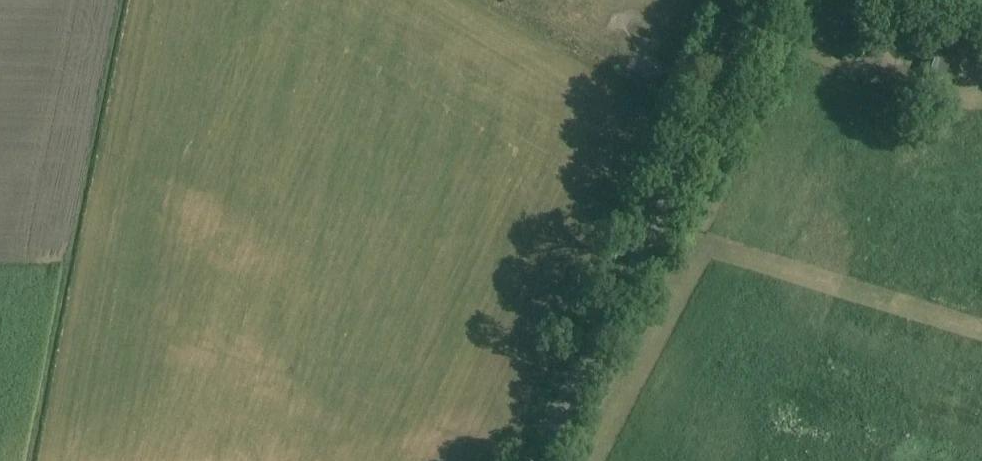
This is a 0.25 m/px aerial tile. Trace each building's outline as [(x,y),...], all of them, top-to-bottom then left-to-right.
[(920,69),(945,76),(950,59),(925,51),(920,69)]
